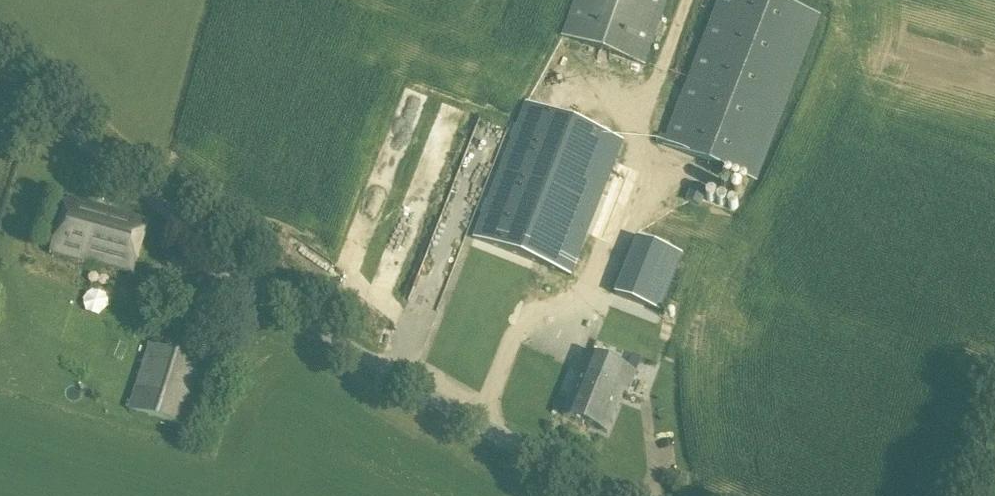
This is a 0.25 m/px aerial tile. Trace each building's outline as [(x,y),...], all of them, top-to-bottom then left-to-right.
[(668,0),(574,0),(561,37),(645,66),(668,0)] [(821,20),(771,0),(723,0),(665,145),(757,182),(821,20)] [(526,104),(473,239),(571,278),(624,143),(526,104)] [(482,165),(488,156),(493,160),(500,151),(475,132),(459,152),(472,162),(474,159),(482,165)] [(414,157),(373,286),(395,293),(436,164),(414,157)] [(693,184),(686,202),(700,207),(707,190),(693,184)] [(132,277),(149,222),(69,197),(51,256),(87,267),(88,263),(132,277)] [(622,275),(615,294),(661,312),(669,293),(622,275)] [(111,341),(122,297),(100,291),(88,335),(111,341)] [(195,431),(216,366),(148,344),(128,410),(195,431)] [(636,375),(586,356),(578,377),(562,417),(607,434),(623,395),(628,397),(636,375)]
